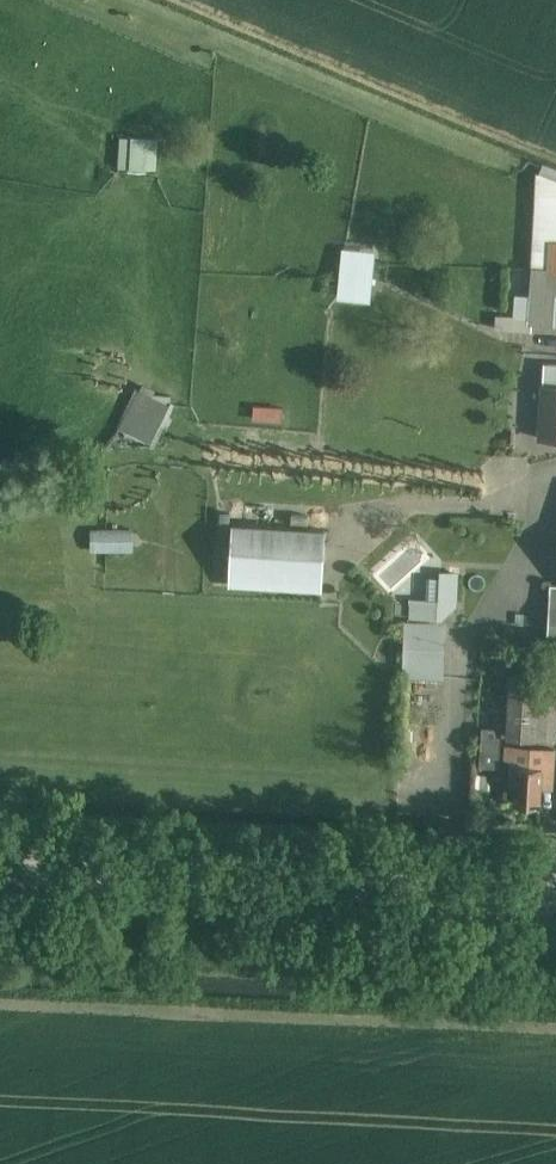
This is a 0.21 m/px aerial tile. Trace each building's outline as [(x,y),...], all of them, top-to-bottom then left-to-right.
[(156,170),(158,139),(120,136),(118,167),(156,170)] [(538,171),(532,282),(514,281),(513,289),(532,290),(532,296),(513,295),(512,322),(530,323),(549,324),(550,313),(555,313),(555,178),(538,171)] [(339,294),(369,297),(373,256),(343,253),(339,294)] [(555,364),(544,363),(540,437),(555,437),(555,364)] [(151,443),(171,404),(138,388),(118,427),(151,443)] [(253,420),(282,421),(282,407),(253,406),(253,420)] [(236,523),(264,524),(264,514),(237,513),(236,523)] [(323,577),(326,530),(231,525),(227,585),(323,591),(323,577)] [(91,552),(133,552),(133,529),(91,529),(91,552)] [(440,571),(439,600),(409,599),(408,618),(442,620),(456,607),(458,572),(440,571)] [(550,585),(547,636),(555,637),(555,585),(550,585)] [(446,624),(408,622),(405,676),(443,677),(446,624)] [(510,672),(508,737),(555,738),(555,673),(510,672)] [(501,748),(501,728),(483,727),(482,747),(501,748)] [(519,760),(518,777),(513,777),(512,786),(517,787),(517,803),(542,804),(544,766),(532,766),(532,760),(519,760)] [(490,799),(491,781),(480,780),(479,799),(490,799)]
